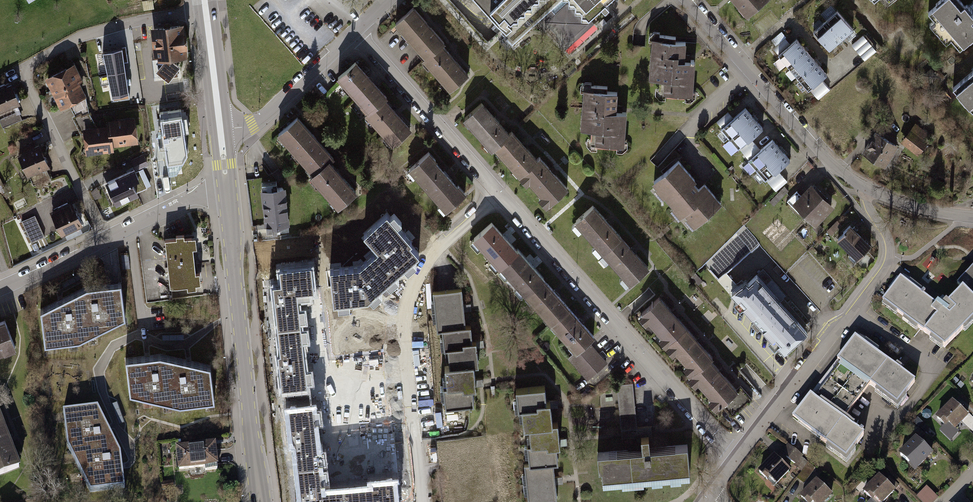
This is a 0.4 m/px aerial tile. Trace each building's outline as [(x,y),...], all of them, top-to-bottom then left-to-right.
[(498,25),(525,0),(475,0),(492,18),(498,25)] [(498,25),(505,33),(503,35),(512,45),(547,13),(550,16),(545,21),(565,43),(587,23),(585,21),(601,6),(605,10),(609,6),(603,0),(525,0),(498,25)] [(747,17),(766,0),(733,0),(747,17)] [(883,12),(897,0),(873,0),(883,12)] [(956,0),(936,0),(921,13),(957,52),(972,36),(972,18),(956,0)] [(414,7),(397,22),(427,57),(442,44),(444,42),(414,7)] [(837,12),(825,22),(842,41),(854,30),(837,12)] [(182,22),(149,26),(153,59),(186,55),(182,22)] [(825,22),(813,33),(830,51),(842,41),(825,22)] [(865,35),(853,44),(865,60),(878,51),(865,35)] [(778,55),(788,67),(807,51),(797,39),(778,55)] [(121,40),(96,44),(99,64),(124,61),(121,40)] [(686,43),(653,40),(650,79),(663,80),(662,97),(692,100),(694,66),(685,65),(686,43)] [(442,44),(427,57),(425,59),(450,89),(468,74),(442,44)] [(788,67),(798,79),(817,63),(807,51),(788,67)] [(42,77),(51,94),(77,81),(81,79),(72,62),(42,77)] [(356,63),(339,78),(369,112),(385,99),(386,97),(356,63)] [(798,79),(809,91),(827,75),(817,63),(798,79)] [(932,69),(923,77),(931,85),(939,78),(932,69)] [(949,92),(972,117),(972,71),(949,92)] [(111,102),(138,97),(136,81),(122,83),(121,79),(100,83),(103,100),(110,99),(111,102)] [(77,81),(51,94),(58,108),(84,95),(77,81)] [(0,86),(0,110),(18,103),(9,82),(0,86)] [(617,93),(584,91),(581,130),(594,130),(593,148),(623,149),(625,115),(615,115),(617,93)] [(385,99),(369,112),(367,114),(392,143),(410,128),(385,99)] [(482,103),(465,117),(492,149),(495,147),(509,134),(482,103)] [(720,130),(729,140),(754,119),(745,109),(720,130)] [(186,110),(159,114),(162,130),(156,131),(159,149),(164,148),(168,174),(177,173),(188,152),(185,132),(189,131),(186,110)] [(107,120),(108,124),(111,147),(137,143),(133,116),(107,120)] [(299,118),(280,135),(315,174),(331,161),(334,158),(299,118)] [(763,130),(754,119),(729,140),(738,151),(763,130)] [(112,150),(111,147),(108,124),(80,128),(84,154),(112,150)] [(910,127),(898,140),(912,152),(924,140),(910,127)] [(509,134),(495,147),(520,175),(537,159),(512,131),(509,134)] [(877,132),(863,156),(885,169),(899,146),(877,132)] [(748,161),(757,172),(782,151),(773,140),(748,161)] [(37,142),(14,152),(25,175),(48,165),(37,142)] [(790,161),(782,151),(757,172),(766,182),(790,161)] [(132,161),(136,170),(148,165),(144,155),(132,161)] [(430,157),(412,174),(449,215),(467,198),(430,157)] [(537,159),(520,175),(527,183),(530,180),(544,196),(540,199),(546,206),(567,188),(539,157),(537,159)] [(331,161),(315,174),(313,176),(339,206),(357,191),(331,161)] [(678,164),(653,186),(690,229),(721,202),(705,184),(700,189),(678,164)] [(126,171),(104,181),(115,204),(137,193),(126,171)] [(781,171),(769,181),(777,191),(789,181),(781,171)] [(285,186),(260,189),(265,230),(289,227),(285,186)] [(831,208),(808,187),(790,204),(811,228),(831,208)] [(389,194),(365,213),(377,227),(401,208),(389,194)] [(69,199),(48,210),(60,234),(82,223),(69,199)] [(593,206),(576,221),(604,253),(621,238),(593,206)] [(38,212),(19,220),(29,243),(47,235),(38,212)] [(494,223),(475,240),(501,269),(520,252),(494,223)] [(857,228),(845,239),(862,259),(875,248),(857,228)] [(174,238),(164,239),(169,286),(186,284),(186,287),(195,286),(194,282),(199,282),(198,272),(194,272),(191,246),(195,246),(194,235),(184,236),(183,233),(174,234),(174,238)] [(621,238),(604,253),(631,283),(648,268),(621,238)] [(397,275),(394,249),(354,252),(354,249),(312,252),(312,248),(269,252),(271,279),(313,275),(313,282),(397,275)] [(520,252),(501,269),(527,297),(546,280),(520,252)] [(960,287),(972,298),(972,266),(957,284),(960,287)] [(757,276),(734,296),(785,352),(808,332),(757,276)] [(883,298),(921,331),(939,310),(901,277),(883,298)] [(546,280),(527,297),(553,326),(572,309),(546,280)] [(85,287),(73,293),(90,333),(123,316),(119,283),(85,287)] [(972,317),(972,298),(960,287),(939,310),(921,331),(943,351),(972,317)] [(437,331),(443,331),(465,328),(461,290),(433,293),(437,331)] [(79,339),(90,333),(73,293),(39,311),(43,344),(79,339)] [(659,298),(642,313),(668,343),(685,328),(659,298)] [(572,309),(553,326),(576,352),(579,355),(591,343),(598,338),(572,309)] [(6,323),(0,325),(0,355),(16,349),(6,323)] [(322,358),(322,362),(385,357),(382,327),(278,335),(280,361),(322,358)] [(472,328),(465,328),(443,331),(447,368),(476,364),(472,328)] [(685,328),(668,343),(694,373),(709,359),(711,357),(685,328)] [(856,342),(827,380),(856,401),(868,386),(897,408),(914,386),(856,342)] [(579,355),(576,352),(568,358),(588,381),(608,363),(591,343),(579,355)] [(129,394),(166,402),(173,358),(159,355),(125,360),(129,394)] [(209,367),(173,358),(166,402),(179,405),(214,400),(209,367)] [(709,359),(694,373),(691,375),(718,406),(735,390),(709,359)] [(478,381),(476,364),(447,368),(441,369),(444,388),(440,389),(442,406),(470,403),(469,392),(480,391),(478,381)] [(844,417),(856,401),(827,380),(794,423),(846,462),(867,435),(844,417)] [(522,422),(527,422),(552,419),(550,404),(549,395),(545,395),(544,384),(513,388),(516,416),(521,416),(522,422)] [(640,452),(599,456),(601,481),(690,473),(688,448),(650,452),(649,435),(648,429),(641,430),(637,384),(620,385),(625,435),(638,434),(638,436),(640,452)] [(953,399),(936,418),(952,432),(969,413),(953,399)] [(345,410),(346,424),(361,423),(365,468),(362,469),(366,501),(396,501),(393,471),(398,471),(391,405),(345,410)] [(66,446),(73,461),(112,441),(96,409),(62,413),(66,446)] [(290,440),(330,438),(328,409),(289,411),(290,440)] [(556,418),(552,419),(527,422),(529,441),(525,442),(528,463),(552,460),(557,459),(555,447),(559,446),(556,418)] [(17,469),(0,427),(0,476),(17,469)] [(915,437),(898,457),(915,471),(931,451),(915,437)] [(486,438),(437,443),(444,501),(492,501),(486,438)] [(119,455),(112,441),(73,461),(89,493),(123,488),(119,455)] [(216,442),(174,446),(177,474),(219,470),(216,442)] [(788,443),(778,457),(796,471),(807,457),(788,443)] [(774,455),(758,470),(773,485),(789,471),(774,455)] [(552,460),(528,463),(523,463),(528,501),(538,501),(557,500),(555,480),(552,460)] [(861,494),(869,501),(883,501),(894,489),(878,475),(861,494)] [(799,498),(804,501),(824,501),(832,492),(816,478),(799,498)] [(924,501),(935,501),(940,497),(928,486),(918,495),(924,501)]
